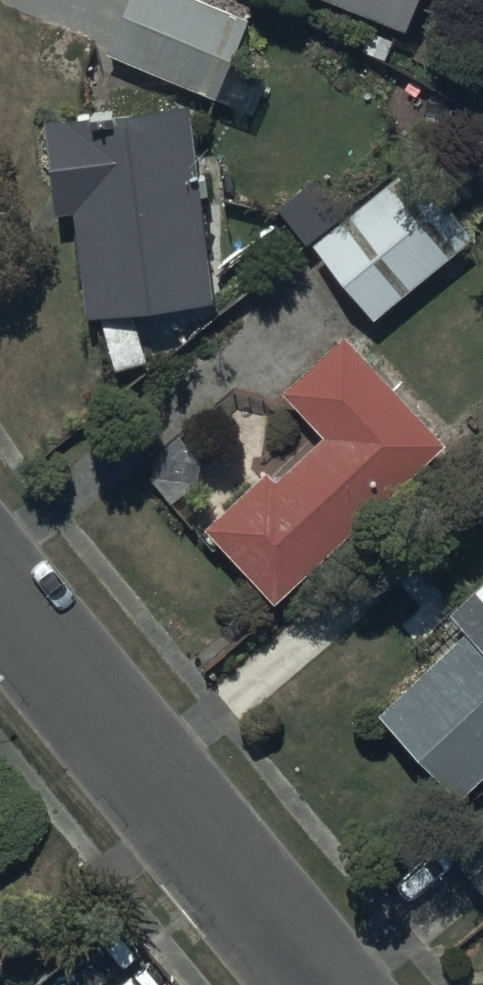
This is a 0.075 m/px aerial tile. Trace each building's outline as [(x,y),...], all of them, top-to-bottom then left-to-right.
[(213,0),(124,0),(105,48),(212,95),(248,15),(213,0)] [(406,21),(414,0),(353,0),(406,21)] [(214,290),(188,95),(40,111),(67,310),(214,290)] [(447,128),(311,237),(373,313),(471,234),(437,193),(475,162),(447,128)] [(345,327),(281,385),(320,429),(274,471),(266,463),(204,519),(272,594),(445,439),(345,327)] [(449,605),(466,622),(377,706),(456,791),(482,766),(482,573),(449,605)] [(109,981),(79,943),(28,984),(105,984),(109,981)]
